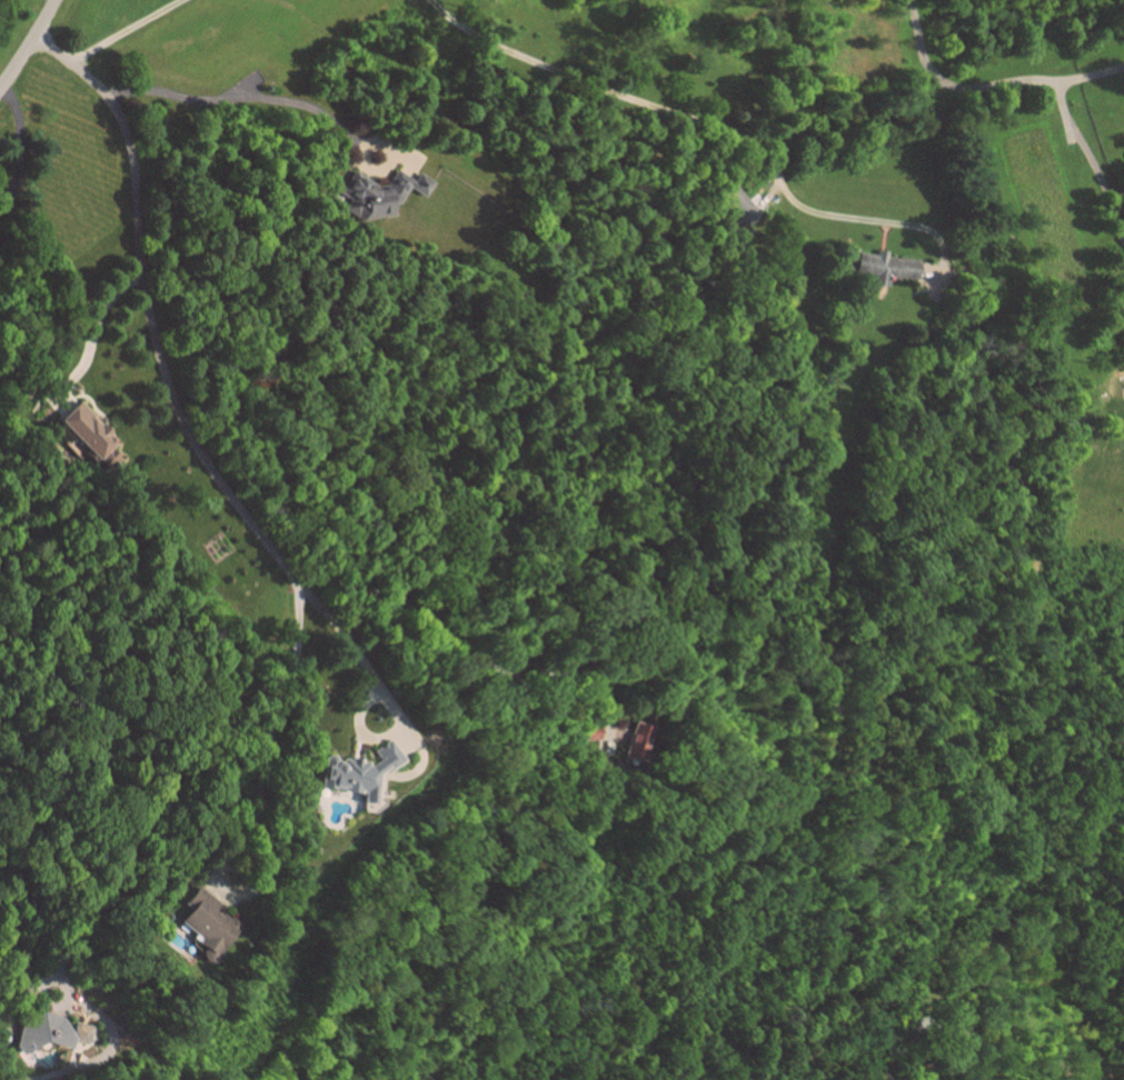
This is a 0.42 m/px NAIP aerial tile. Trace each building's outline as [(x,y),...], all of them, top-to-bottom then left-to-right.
[(402,217),(401,205),(412,188),(429,198),(438,183),(422,173),(417,181),(400,170),(388,189),(386,189),(356,171),(342,193),(350,198),(351,212),(364,219),(402,217)] [(745,198),(734,210),(752,227),(763,215),(745,198)] [(863,253),(860,282),(891,286),(892,277),(920,280),(922,261),(889,257),(890,251),(879,250),(878,254),(863,253)] [(122,443),(85,403),(66,421),(103,460),(122,443)] [(640,759),(646,726),(629,723),(623,755),(640,759)] [(384,736),(398,757),(382,769),(379,766),(374,770),(368,800),(355,798),(356,790),(338,787),(338,788),(335,788),(335,786),(327,784),(327,786),(312,783),(315,771),(316,771),(318,753),(322,750),(328,751),(331,756),(331,758),(336,759),(336,753),(344,756),(345,752),(355,754),(355,757),(362,758),(362,761),(365,761),(372,756),(367,748),(384,736)] [(243,927),(220,910),(224,905),(200,888),(187,906),(194,910),(183,925),(211,945),(203,957),(216,965),(243,927)] [(95,1026),(76,1022),(23,1011),(14,1052),(32,1056),(34,1050),(44,1052),(46,1044),(74,1050),(75,1042),(90,1046),(95,1026)]
